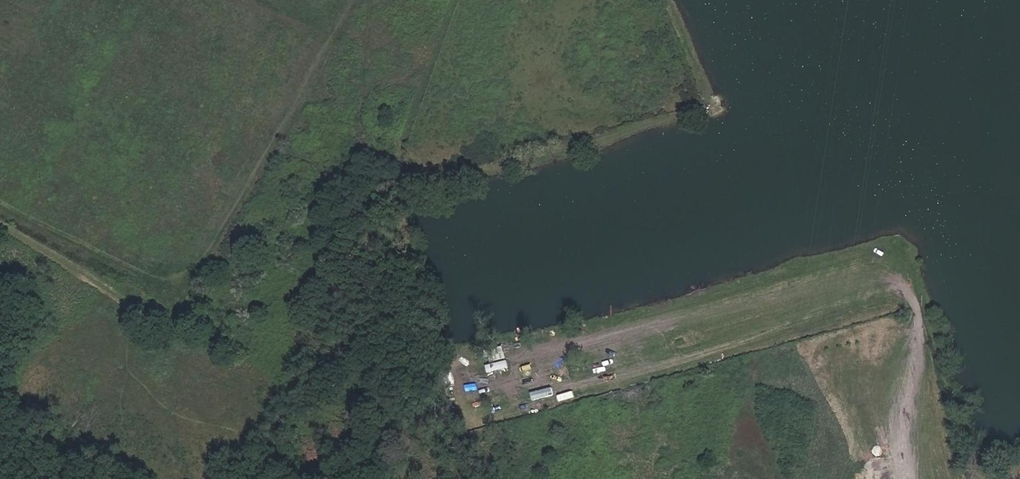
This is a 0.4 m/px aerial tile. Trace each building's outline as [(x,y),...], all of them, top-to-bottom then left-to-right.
[(724,109),(719,114),(724,117),(728,113),(724,109)]
